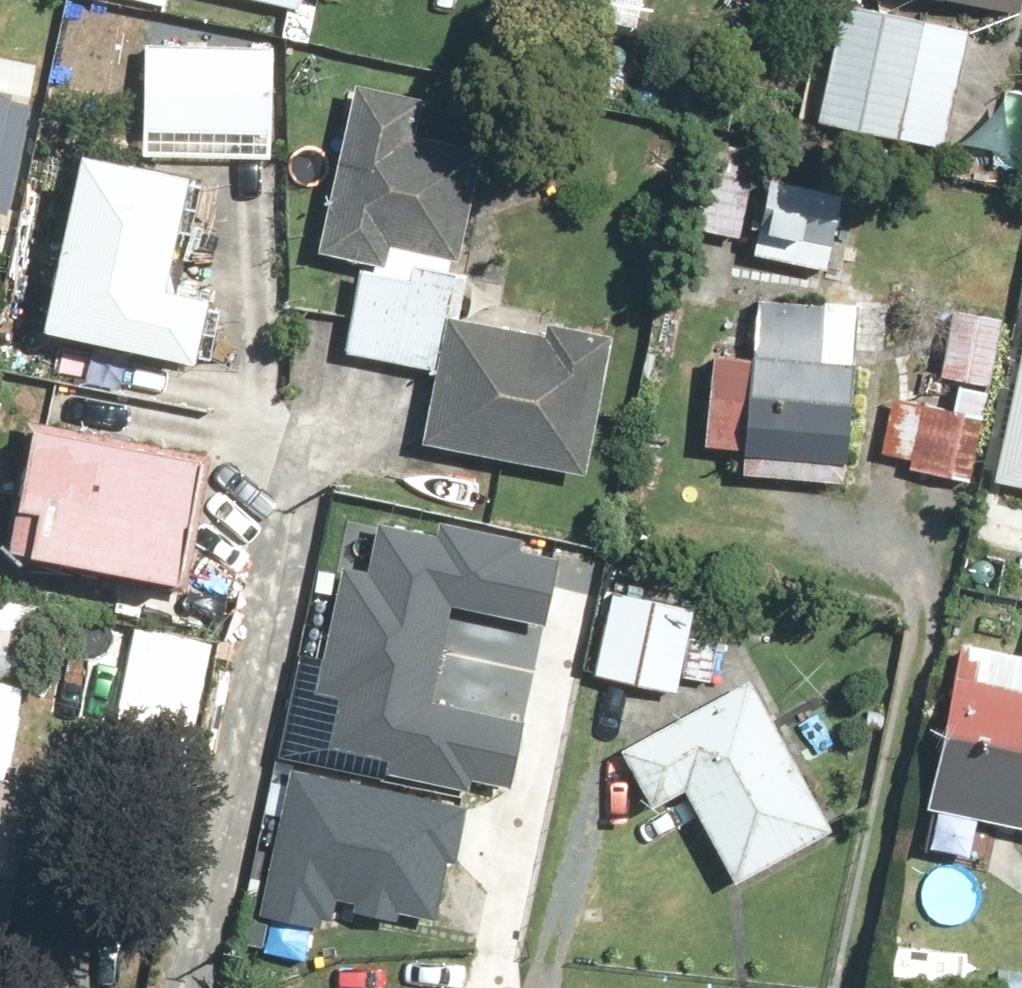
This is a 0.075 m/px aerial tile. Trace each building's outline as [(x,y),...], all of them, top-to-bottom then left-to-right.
[(571,21),(634,30),(638,0),(574,0),(571,21)] [(1015,17),(1018,0),(929,0),(1015,17)] [(958,24),(827,4),(808,125),(939,145),(958,24)] [(268,51),(135,47),(133,132),(266,135),(268,51)] [(7,201),(29,86),(0,80),(0,200),(7,201)] [(336,95),(305,259),(371,272),(376,248),(448,262),(474,122),(336,95)] [(745,145),(692,137),(677,236),(730,244),(745,145)] [(168,189),(60,164),(20,338),(166,371),(188,277),(150,268),(168,189)] [(826,188),(752,182),(746,263),(820,268),(826,188)] [(842,302),(744,298),(740,402),(695,400),(693,447),(725,449),(724,476),(834,481),(842,302)] [(426,327),(408,444),(576,469),(596,336),(541,327),(538,344),(426,327)] [(993,466),(1021,471),(1021,327),(993,466)] [(977,411),(904,405),(898,487),(970,493),(977,411)] [(5,419),(0,447),(0,520),(16,522),(9,563),(173,592),(198,453),(5,419)] [(545,612),(557,545),(521,538),(523,527),(435,511),(433,521),(377,511),(369,555),(347,551),(321,684),(343,689),(334,736),(388,746),(386,755),(469,771),(470,762),(514,770),(526,709),(430,691),(449,594),(545,612)] [(685,606),(602,592),(587,681),(670,695),(685,606)] [(214,632),(135,617),(118,706),(196,721),(214,632)] [(945,644),(915,820),(1021,839),(1021,658),(945,644)] [(12,670),(0,668),(0,743),(12,670)] [(822,831),(735,689),(608,767),(641,820),(673,801),(728,889),(822,831)] [(461,790),(290,758),(262,904),(332,917),(337,891),(438,910),(461,790)] [(948,871),(896,863),(885,933),(937,941),(948,871)]
